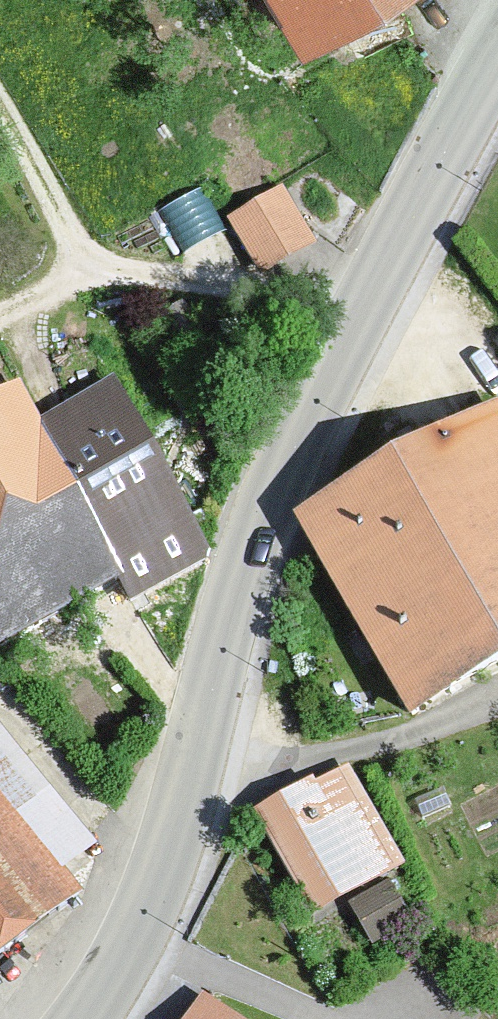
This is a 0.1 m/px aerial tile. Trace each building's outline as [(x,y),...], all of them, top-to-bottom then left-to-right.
[(311,43),(315,40),(310,33),(364,0),(284,0),(311,43)] [(293,195),(234,225),(268,281),(328,252),(293,195)] [(116,387),(42,428),(121,578),(119,578),(130,601),(207,558),(116,387)] [(0,406),(0,648),(119,578),(121,578),(42,428),(35,432),(25,415),(31,411),(22,394),(0,406)] [(494,412),(303,520),(412,715),(418,712),(416,707),(497,664),(497,420),(494,412)] [(69,902),(73,908),(78,904),(51,870),(83,844),(0,742),(0,955),(69,902)] [(302,795),(264,817),(315,907),(394,861),(347,778),(306,801),(302,795)] [(387,889),(360,905),(377,934),(404,919),(387,889)] [(204,1006),(196,1018),(224,1018),(204,1006)]
